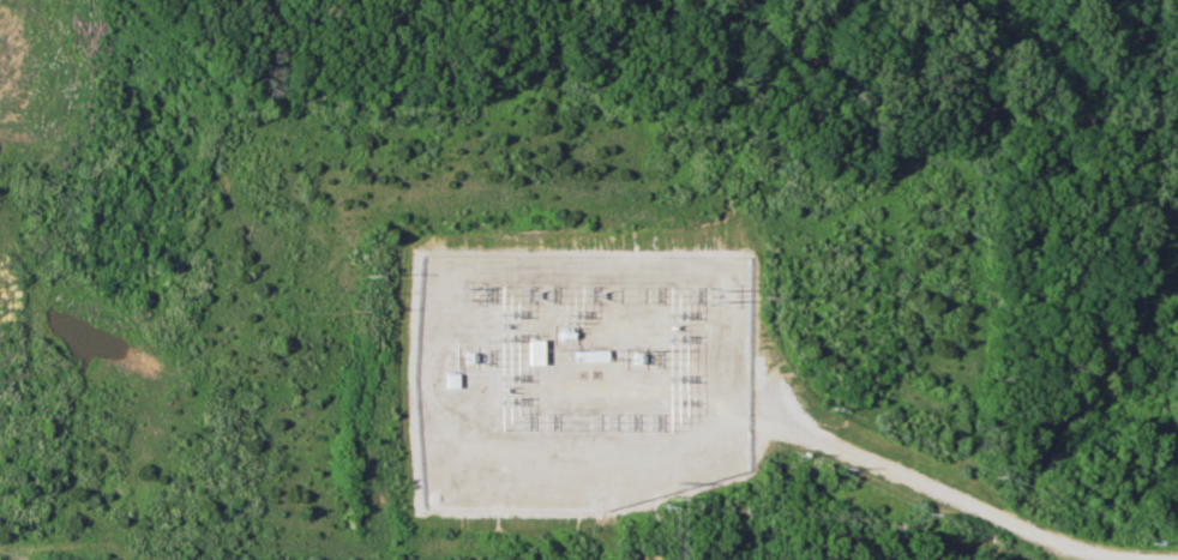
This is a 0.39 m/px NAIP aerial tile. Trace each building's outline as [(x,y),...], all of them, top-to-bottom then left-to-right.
[(531,339),(542,339),(542,363),(531,363),(531,339)] [(577,349),(607,349),(607,360),(577,360),(577,349)]
